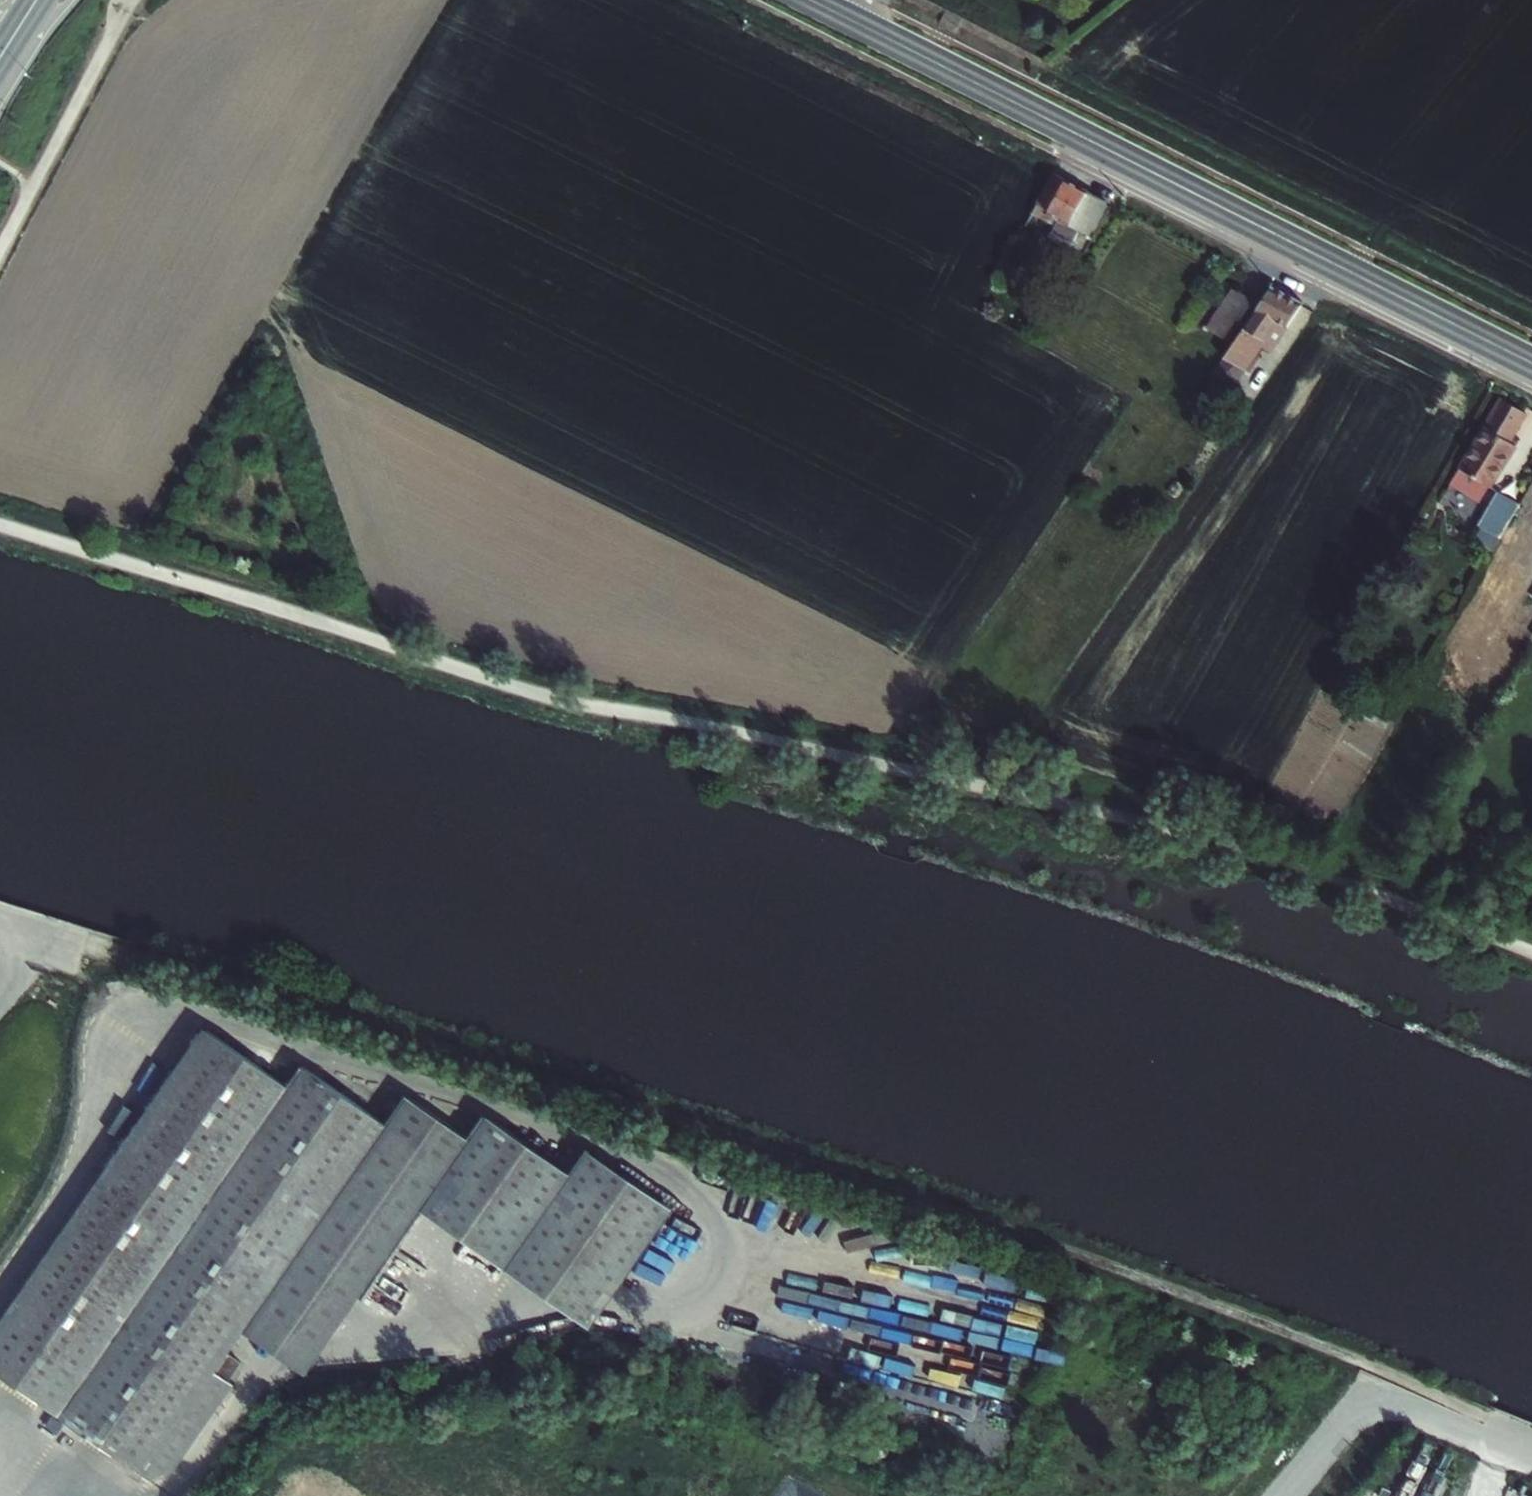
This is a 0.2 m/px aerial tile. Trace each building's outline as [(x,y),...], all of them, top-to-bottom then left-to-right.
[(1112,197),(1066,172),(1044,211),(1061,221),(1066,212),(1092,227),(1112,197)] [(1281,277),(1243,337),(1269,352),(1289,322),(1312,294),(1281,277)] [(1264,289),(1246,279),(1220,323),(1238,334),(1264,289)] [(1512,397),(1474,462),(1501,478),(1525,436),(1519,432),(1531,410),(1531,409),(1512,397)] [(282,1055),(233,1020),(0,1352),(0,1368),(167,1485),(212,1458),(269,1374),(263,1371),(277,1351),(263,1341),(279,1317),(417,1115),(332,1057),(318,1079),(311,1075),(321,1060),(293,1041),(282,1055)] [(438,1085),(417,1115),(279,1317),(340,1360),(452,1196),(626,1316),(707,1197),(620,1138),(604,1161),(517,1103),(500,1127),(438,1085)]
